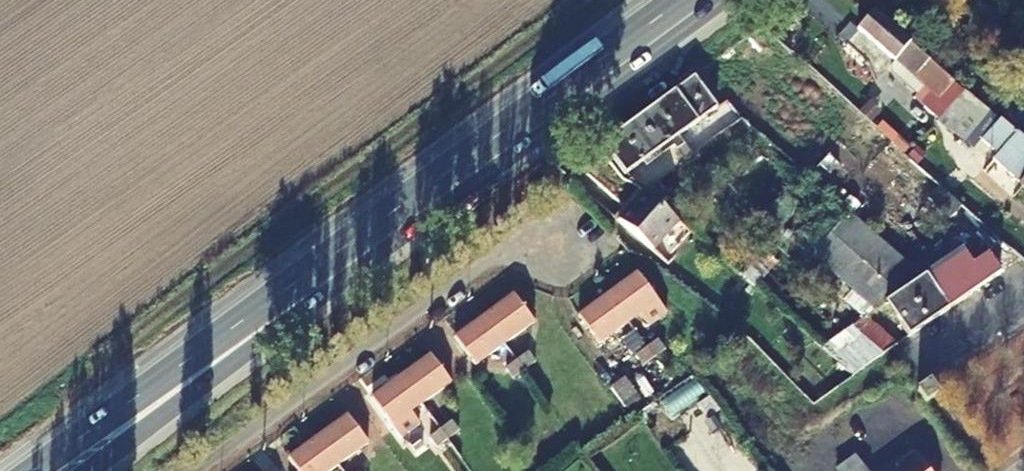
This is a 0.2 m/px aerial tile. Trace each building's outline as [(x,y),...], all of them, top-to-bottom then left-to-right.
[(859,31),(896,63),(899,58),(918,75),(915,79),(939,101),(945,95),(958,106),(968,95),(875,13),(859,31)] [(899,58),(896,63),(915,79),(918,75),(899,58)] [(674,91),(696,122),(717,108),(694,77),(674,91)] [(696,122),(674,91),(655,105),(677,136),(696,122)] [(964,111),(974,100),(968,95),(958,106),(964,111)] [(981,143),(1000,121),(986,110),(974,100),(964,111),(951,128),(976,149),(981,143)] [(677,136),(655,105),(629,125),(650,155),(677,136)] [(1016,135),(1000,121),(981,143),(997,156),(993,162),(1023,189),(1023,141),(1016,135)] [(650,155),(629,125),(603,144),(625,173),(650,155)] [(644,190),(654,198),(663,189),(644,173),(635,182),(644,190)] [(962,207),(939,186),(927,199),(950,219),(962,207)] [(677,220),(654,198),(644,190),(618,219),(652,247),(677,220)] [(910,268),(883,244),(853,218),(820,258),(883,314),(890,308),(908,336),(949,308),(927,276),(920,281),(910,268)] [(949,308),(1000,273),(989,256),(975,266),(964,251),(927,276),(949,308)] [(667,313),(638,272),(608,294),(629,323),(640,314),(649,326),(667,313)] [(483,314),(503,341),(533,320),(513,292),(483,314)] [(629,323),(608,294),(580,315),(601,343),(629,323)] [(844,319),(882,354),(894,346),(858,311),(844,319)] [(503,341),(483,314),(454,334),(474,362),(503,341)] [(647,347),(655,357),(665,349),(658,339),(647,347)] [(636,355),(643,365),(655,357),(647,347),(636,355)] [(514,358),(522,368),(533,360),(525,350),(514,358)] [(401,374),(421,402),(450,381),(430,353),(401,374)] [(503,366),(511,376),(522,368),(514,358),(503,366)] [(410,410),(421,402),(401,374),(370,396),(399,436),(419,422),(410,410)] [(930,383),(917,391),(924,403),(937,395),(930,383)] [(317,434),(338,463),(367,442),(346,413),(317,434)] [(440,428),(447,438),(458,429),(451,420),(440,428)] [(429,435),(436,446),(447,438),(440,428),(429,435)] [(288,456),(299,470),(328,470),(338,463),(317,434),(288,456)] [(915,454),(898,468),(900,470),(928,470),(915,454)] [(847,465),(852,470),(867,470),(857,458),(847,465)]
